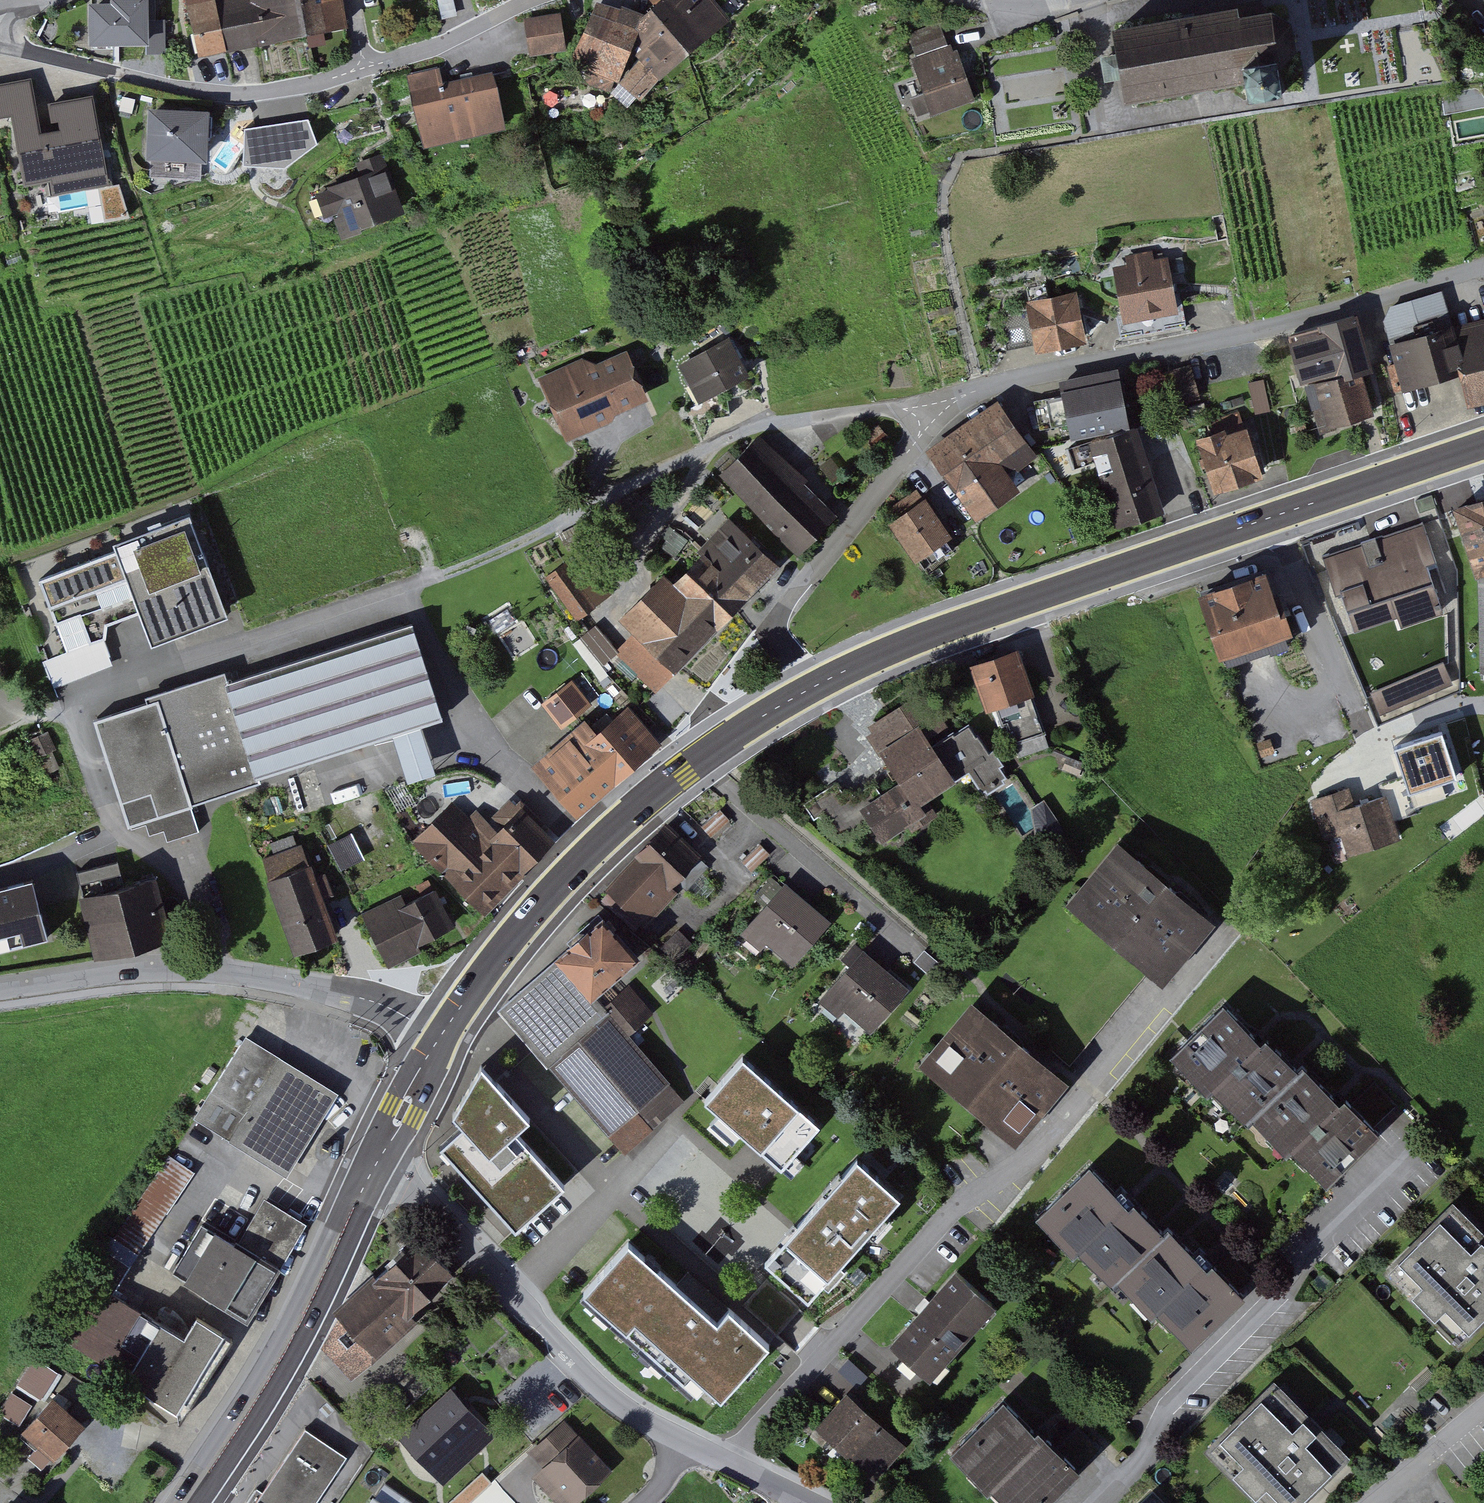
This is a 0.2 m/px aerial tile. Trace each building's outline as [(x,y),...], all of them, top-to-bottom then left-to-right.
[(148,0),(112,0),(112,7),(99,7),(89,7),(90,46),(150,44),(149,20),(148,0)] [(205,57),(297,39),(289,0),(193,0),(205,57)] [(345,0),(289,0),(297,39),(351,28),(345,0)] [(601,5),(576,61),(646,106),(662,80),(729,20),(710,0),(669,0),(644,24),(601,5)] [(1130,104),(1255,81),(1259,99),(1293,93),(1279,15),(1244,22),(1242,10),(1117,32),(1123,67),(1130,104)] [(566,55),(560,17),(523,23),(529,61),(566,55)] [(164,19),(149,20),(150,44),(150,53),(165,53),(164,19)] [(958,43),(914,60),(936,116),(980,99),(958,43)] [(439,67),(409,74),(425,139),(505,119),(494,72),(461,80),(443,84),(439,67)] [(31,80),(0,86),(0,118),(12,116),(25,186),(50,181),(31,80)] [(50,105),(55,131),(42,134),(53,194),(108,184),(92,97),(79,99),(50,105)] [(207,161),(210,111),(186,110),(152,108),(149,157),(207,161)] [(309,119),(244,128),(244,165),(285,167),(318,144),(309,119)] [(401,205),(382,154),(356,164),(359,173),(329,184),(331,188),(318,192),(325,212),(337,208),(344,227),(401,205)] [(1186,310),(1172,250),(1115,264),(1129,324),(1186,310)] [(1460,325),(1446,297),(1389,310),(1408,391),(1469,376),(1477,411),(1483,410),(1483,320),(1460,325)] [(1075,298),(1030,308),(1037,340),(1039,349),(1084,338),(1075,298)] [(1030,308),(1002,315),(1009,346),(1024,343),(1037,340),(1030,308)] [(1357,324),(1310,331),(1289,338),(1308,393),(1316,390),(1369,374),(1374,375),(1357,324)] [(726,333),(677,359),(699,399),(747,373),(726,333)] [(587,349),(538,370),(566,435),(650,398),(628,347),(592,362),(587,349)] [(1369,374),(1316,390),(1328,431),(1381,416),(1369,374)] [(1127,420),(1117,375),(1063,386),(1064,392),(1071,421),(1073,431),(1127,420)] [(1252,381),(1257,411),(1271,409),(1266,379),(1252,381)] [(1050,394),(1035,397),(1041,427),(1071,421),(1064,392),(1050,394)] [(1036,454),(999,403),(952,437),(932,451),(964,495),(979,516),(1018,488),(1008,474),(1036,454)] [(1270,476),(1251,422),(1201,439),(1219,493),(1270,476)] [(879,426),(867,436),(877,446),(890,436),(879,426)] [(1143,431),(1096,446),(1122,528),(1169,513),(1143,431)] [(799,548),(831,515),(817,501),(796,481),(802,475),(755,435),(719,474),(799,548)] [(932,516),(922,501),(894,520),(924,564),(952,545),(932,516)] [(1480,575),(1483,575),(1483,503),(1461,510),(1480,575)] [(151,618),(162,645),(236,615),(195,515),(121,545),(125,554),(151,618)] [(730,520),(685,569),(737,617),(782,567),(730,520)] [(1417,527),(1324,558),(1338,598),(1343,596),(1357,635),(1395,622),(1399,632),(1447,616),(1417,527)] [(125,554),(43,582),(69,653),(105,640),(115,629),(151,618),(125,554)] [(567,565),(548,580),(581,623),(600,609),(567,565)] [(609,652),(661,700),(737,617),(685,569),(609,652)] [(1274,573),(1205,598),(1227,658),(1296,633),(1274,573)] [(136,825),(450,722),(416,621),(102,724),(136,825)] [(583,641),(597,650),(607,634),(592,625),(583,641)] [(44,662),(53,688),(115,666),(105,640),(69,653),(44,662)] [(1024,649),(977,665),(996,725),(1015,718),(1023,742),(1052,733),(1024,649)] [(1445,663),(1373,692),(1382,714),(1454,684),(1445,663)] [(588,676),(547,707),(567,734),(608,703),(588,676)] [(867,807),(890,840),(932,812),(926,803),(973,772),(987,794),(1011,778),(973,720),(939,743),(911,701),(872,727),(907,781),(867,807)] [(591,720),(538,766),(577,812),(663,739),(634,707),(603,733),(591,720)] [(1386,800),(1360,808),(1353,787),(1312,801),(1323,835),(1343,828),(1351,852),(1398,836),(1402,848),(1439,836),(1431,809),(1393,822),(1386,800)] [(455,804),(416,845),(489,914),(556,845),(518,808),(483,831),(455,804)] [(730,819),(721,810),(704,827),(712,836),(730,819)] [(343,867),(366,855),(354,830),(330,842),(343,867)] [(673,830),(610,892),(642,924),(705,862),(673,830)] [(1119,840),(1072,897),(1164,972),(1188,942),(1210,915),(1162,876),(1119,840)] [(304,846),(264,859),(296,955),(336,942),(304,846)] [(175,940),(158,877),(83,896),(99,959),(175,940)] [(31,878),(0,886),(0,949),(47,937),(31,878)] [(432,883),(363,917),(389,969),(458,934),(432,883)] [(784,888),(747,933),(758,942),(762,937),(797,965),(830,925),(800,901),(784,888)] [(604,913),(559,952),(592,990),(637,950),(604,913)] [(691,940),(679,928),(660,948),(672,959),(691,940)] [(941,964),(925,949),(920,954),(915,959),(932,974),(941,964)] [(536,1048),(626,1151),(638,1138),(682,1098),(629,1030),(606,1002),(592,990),(559,952),(499,1006),(536,1048)] [(864,953),(823,1002),(871,1041),(912,992),(864,953)] [(1148,970),(1130,955),(1052,1048),(1070,1063),(1109,1017),(1148,970)] [(653,1010),(628,984),(606,1002),(629,1030),(653,1010)] [(1247,1119),(1253,1113),(1286,1149),(1291,1144),(1325,1180),(1353,1154),(1380,1128),(1378,1124),(1388,1114),(1398,1104),(1373,1081),(1356,1098),(1344,1088),(1339,1092),(1302,1056),(1297,1061),(1269,1032),(1266,1028),(1260,1034),(1223,998),(1171,1049),(1206,1088),(1213,1082),(1247,1119)] [(975,1001),(926,1063),(1017,1135),(1041,1106),(1067,1075),(1018,1035),(975,1001)] [(270,1161),(286,1171),(337,1088),(247,1034),(196,1116),(270,1161)] [(741,1057),(705,1097),(757,1143),(791,1173),(804,1157),(796,1150),(818,1125),(741,1057)] [(519,1127),(530,1118),(481,1061),(469,1081),(452,1111),(465,1123),(441,1145),(500,1210),(517,1229),(566,1184),(519,1127)] [(193,1169),(170,1155),(116,1237),(110,1233),(84,1272),(89,1276),(113,1292),(193,1169)] [(766,1262),(809,1300),(902,1195),(858,1157),(766,1262)] [(1120,1290),(1124,1286),(1161,1323),(1166,1319),(1191,1342),(1200,1334),(1224,1315),(1246,1294),(1221,1263),(1216,1268),(1203,1255),(1177,1229),(1174,1233),(1143,1202),(1136,1209),(1127,1201),(1091,1164),(1035,1219),(1074,1258),(1081,1251),(1120,1290)] [(171,1271),(246,1316),(304,1220),(286,1210),(267,1198),(265,1197),(250,1220),(239,1239),(203,1218),(171,1271)] [(1468,1346),(1483,1329),(1483,1226),(1458,1201),(1390,1273),(1408,1289),(1468,1346)] [(322,1347),(349,1377),(417,1318),(410,1309),(452,1270),(419,1235),(344,1300),(322,1347)] [(703,1378),(725,1396),(771,1343),(730,1307),(717,1321),(628,1242),(581,1296),(692,1391),(703,1378)] [(921,1308),(892,1341),(917,1363),(929,1374),(996,1300),(958,1266),(921,1308)] [(57,1330),(175,1403),(223,1326),(197,1310),(184,1330),(161,1316),(160,1316),(140,1349),(120,1337),(138,1307),(138,1306),(130,1302),(113,1292),(89,1276),(57,1330)] [(792,1317),(801,1306),(770,1280),(761,1291),(792,1317)] [(41,1347),(19,1384),(44,1398),(66,1361),(41,1347)] [(867,1375),(849,1357),(843,1363),(836,1371),(855,1388),(867,1375)] [(1266,1502),(1293,1502),(1347,1449),(1315,1417),(1274,1377),(1207,1444),(1266,1502)] [(0,1412),(0,1413),(21,1427),(36,1405),(15,1390),(0,1412)] [(456,1390),(402,1436),(444,1485),(498,1438),(456,1390)] [(881,1480),(910,1450),(850,1394),(830,1416),(822,1425),(865,1465),(881,1480)] [(53,1396),(25,1428),(40,1442),(30,1453),(45,1466),(83,1423),(53,1396)] [(1013,1502),(1042,1502),(1060,1485),(1102,1445),(1079,1422),(1059,1442),(1045,1428),(1036,1419),(1030,1425),(1004,1400),(952,1450),(987,1486),(992,1481),(1013,1502)] [(617,1475),(570,1423),(535,1455),(547,1468),(537,1476),(562,1502),(586,1502),(617,1475)] [(309,1430),(260,1502),(322,1502),(352,1458),(309,1430)] [(497,1476),(466,1502),(521,1502),(497,1476)] [(376,1495),(387,1502),(413,1502),(385,1483),(376,1495)] [(366,1502),(387,1502),(376,1495),(374,1493),(366,1502)]
